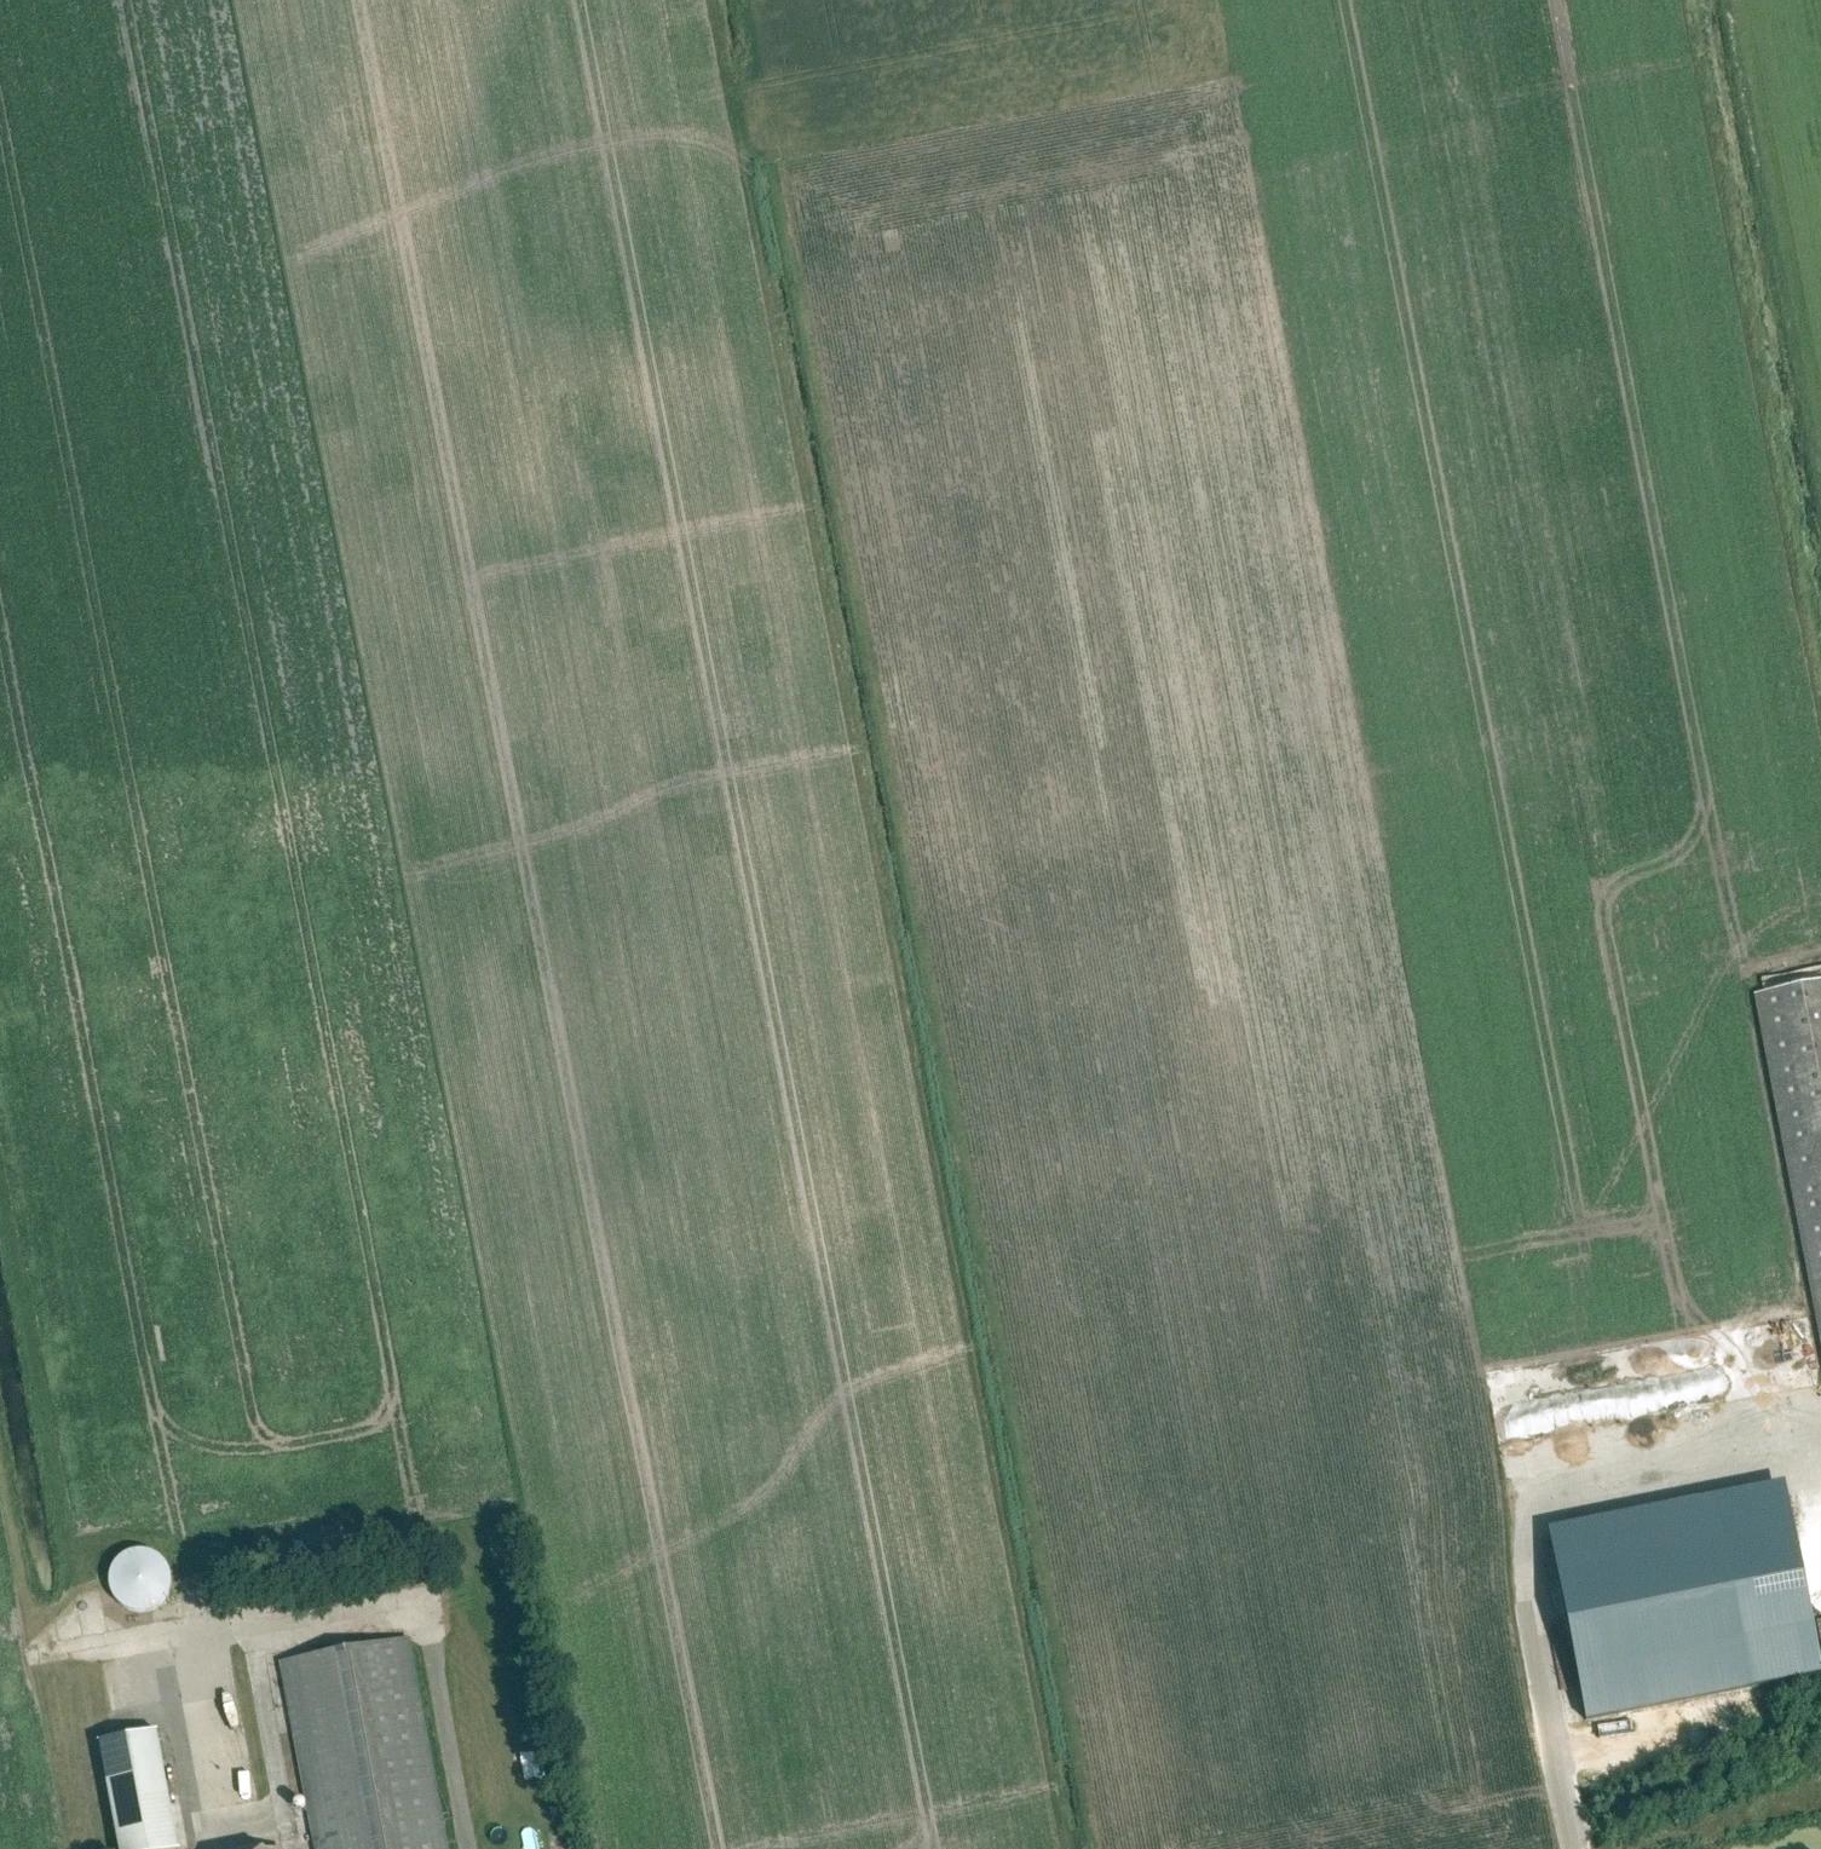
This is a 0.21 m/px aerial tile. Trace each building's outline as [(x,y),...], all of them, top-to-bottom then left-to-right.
[(1755,996),(1820,1344),(1820,983),(1755,996)] [(1553,1560),(1586,1722),(1820,1674),(1820,1661),(1791,1511),(1553,1560)] [(137,1613),(141,1613),(146,1613),(149,1612),(153,1611),(158,1608),(161,1605),(165,1602),(167,1598),(170,1593),(171,1589),(172,1583),(171,1579),(171,1575),(169,1570),(168,1567),(165,1563),(162,1559),(158,1556),(154,1554),(149,1552),(145,1551),(140,1551),(135,1551),(130,1552),(127,1553),(123,1556),(119,1559),(116,1562),(113,1567),(111,1570),(110,1574),(109,1578),(109,1583),(109,1587),(110,1590),(112,1595),(113,1598),(115,1601),(118,1604),(120,1606),(123,1608),(128,1611),(131,1612),(134,1613),(137,1613)] [(408,1640),(282,1663),(316,1848),(447,1848),(408,1640)] [(159,1729),(101,1740),(120,1848),(181,1848),(159,1729)]
